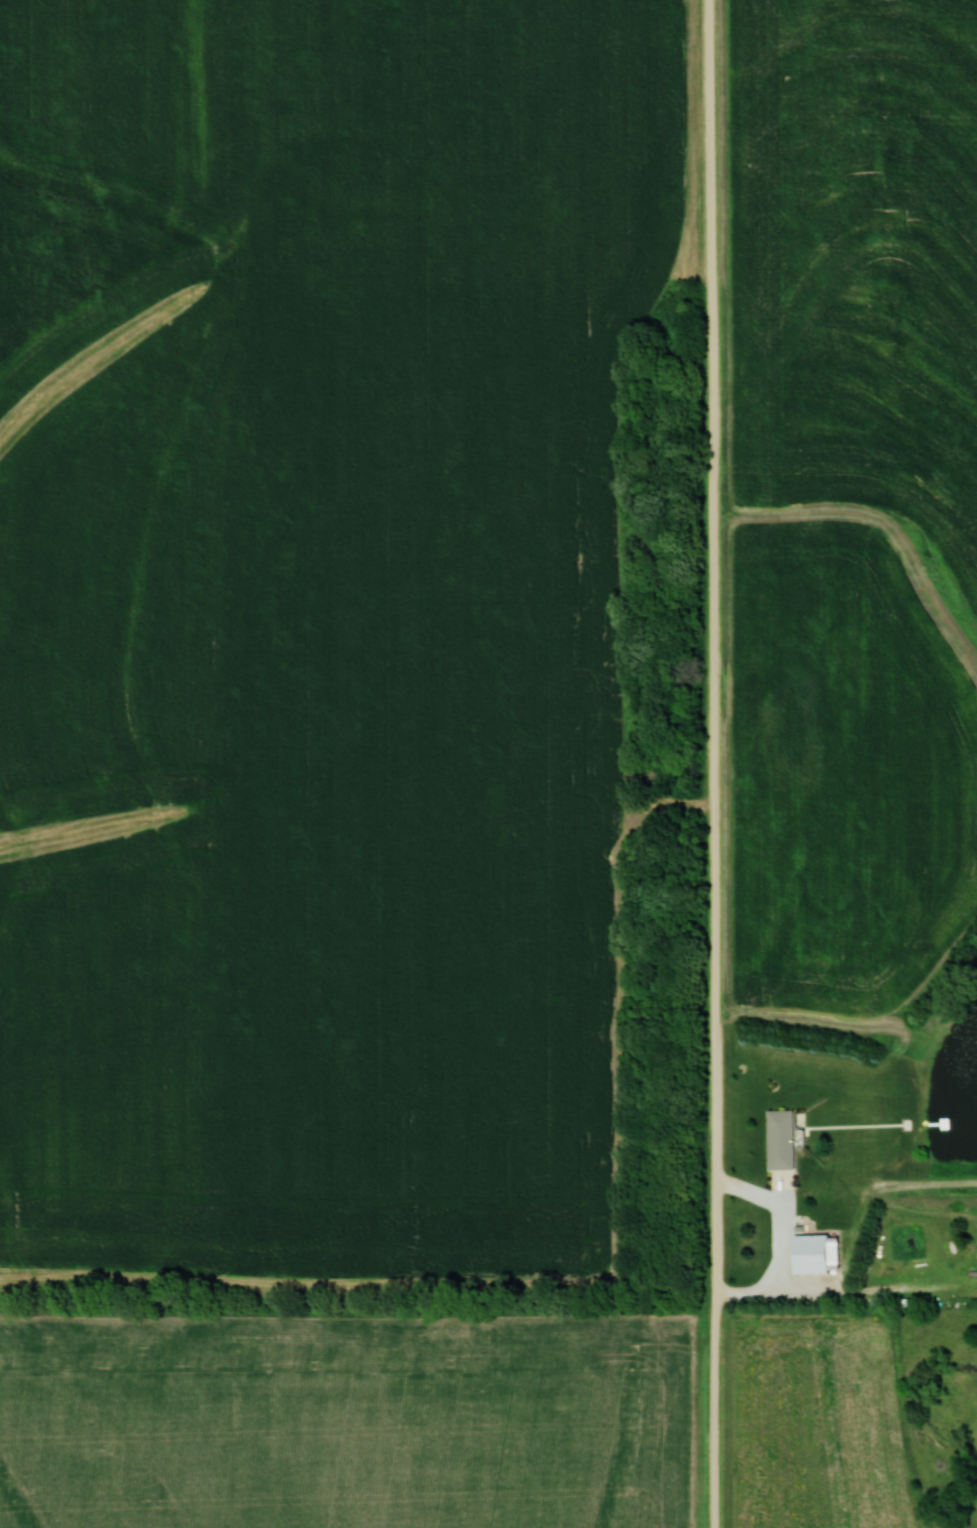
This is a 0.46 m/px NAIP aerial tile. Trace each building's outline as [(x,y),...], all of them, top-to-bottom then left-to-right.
[(802,1110),(773,1110),(773,1169),(802,1169),(802,1110)] [(796,1234),(796,1272),(838,1272),(838,1234),(796,1234)]
